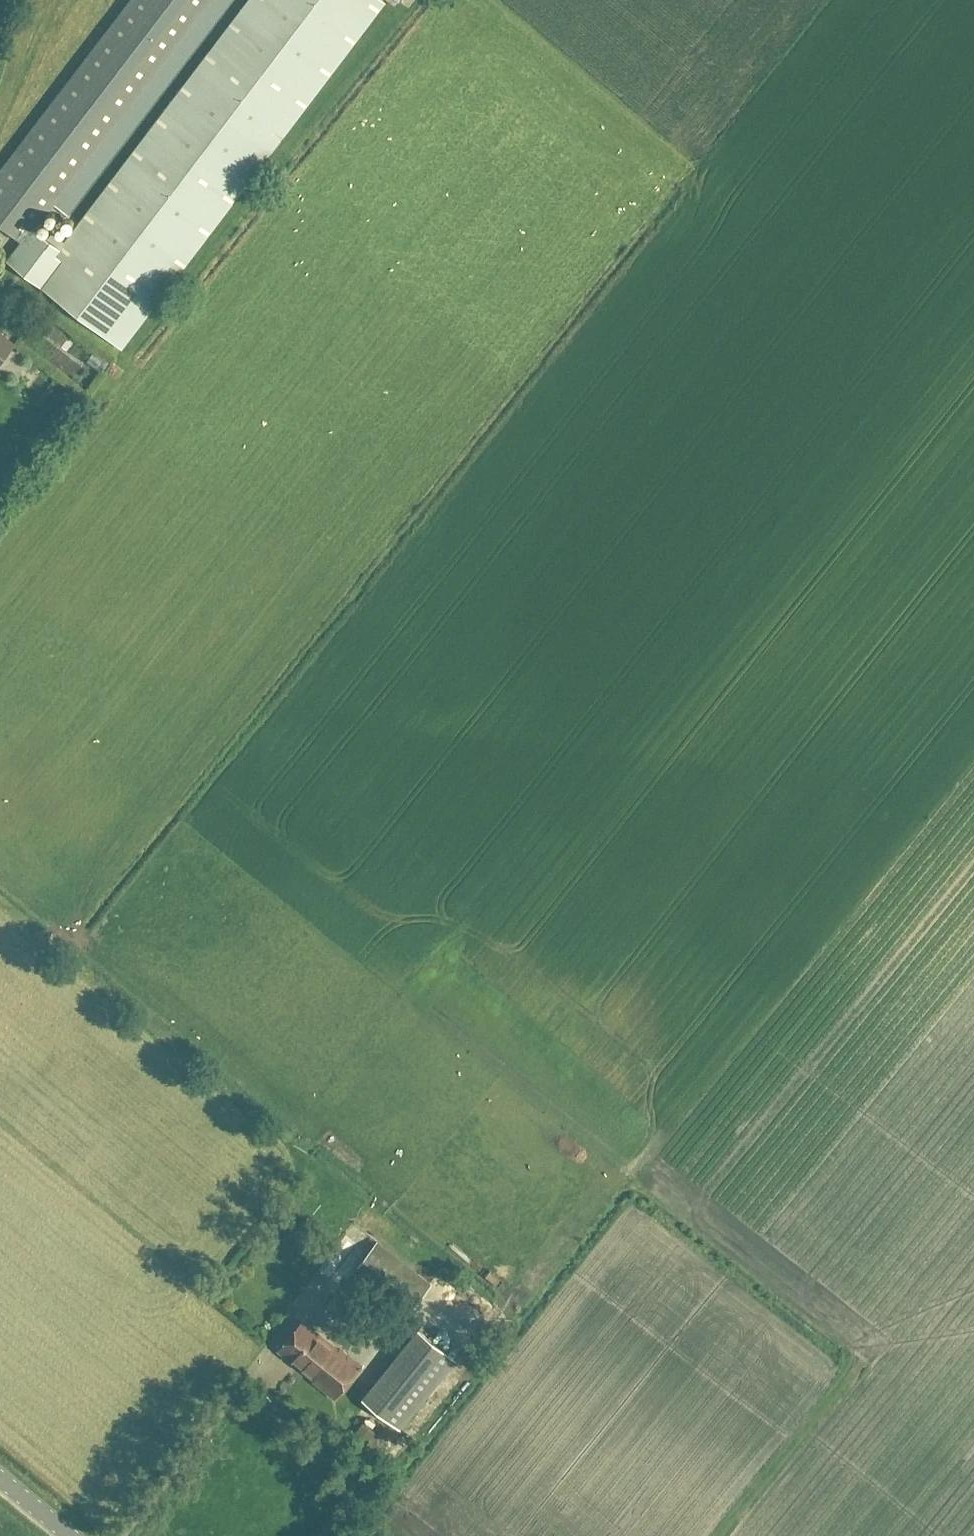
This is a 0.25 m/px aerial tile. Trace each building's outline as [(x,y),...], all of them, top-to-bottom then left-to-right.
[(54,254),(29,235),(210,0),(133,0),(0,173),(0,225),(23,242),(8,262),(121,349),(384,4),(379,0),(249,0),(54,254)] [(14,345),(0,334),(0,362),(14,345)] [(377,1242),(352,1274),(405,1316),(430,1285),(377,1242)] [(346,1323),(357,1310),(337,1294),(326,1306),(346,1323)] [(335,1398),(361,1366),(340,1349),(338,1352),(302,1323),(280,1350),(316,1380),(314,1382),(335,1398)] [(418,1330),(363,1400),(400,1430),(456,1360),(418,1330)]
